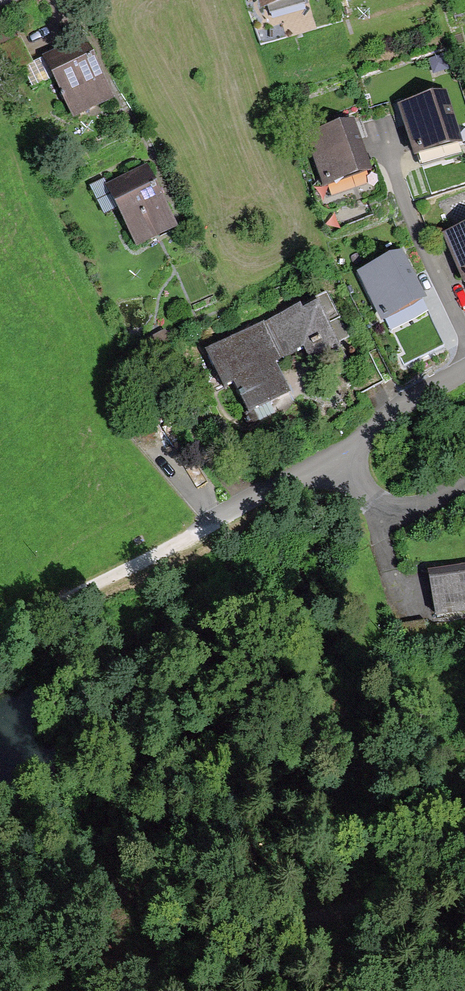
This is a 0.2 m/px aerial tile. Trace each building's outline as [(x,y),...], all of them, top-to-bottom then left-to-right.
[(83,35),(43,54),(74,119),(114,100),(83,35)] [(398,105),(415,156),(463,141),(446,89),(426,96),(398,105)] [(306,134),(324,186),(371,170),(353,118),(336,124),(306,134)] [(146,162),(104,182),(136,247),(178,227),(146,162)] [(463,284),(464,283),(464,226),(443,235),(463,284)] [(382,261),(357,274),(382,322),(427,299),(402,250),(382,261)] [(298,307),(205,353),(215,373),(223,390),(234,384),(248,413),(292,391),(279,364),(302,353),(315,379),(350,362),(340,343),(350,338),(327,293),(317,298),(319,302),(300,312),(298,307)] [(164,329),(145,339),(151,352),(170,342),(164,329)] [(436,617),(464,612),(464,565),(428,571),(436,617)]
